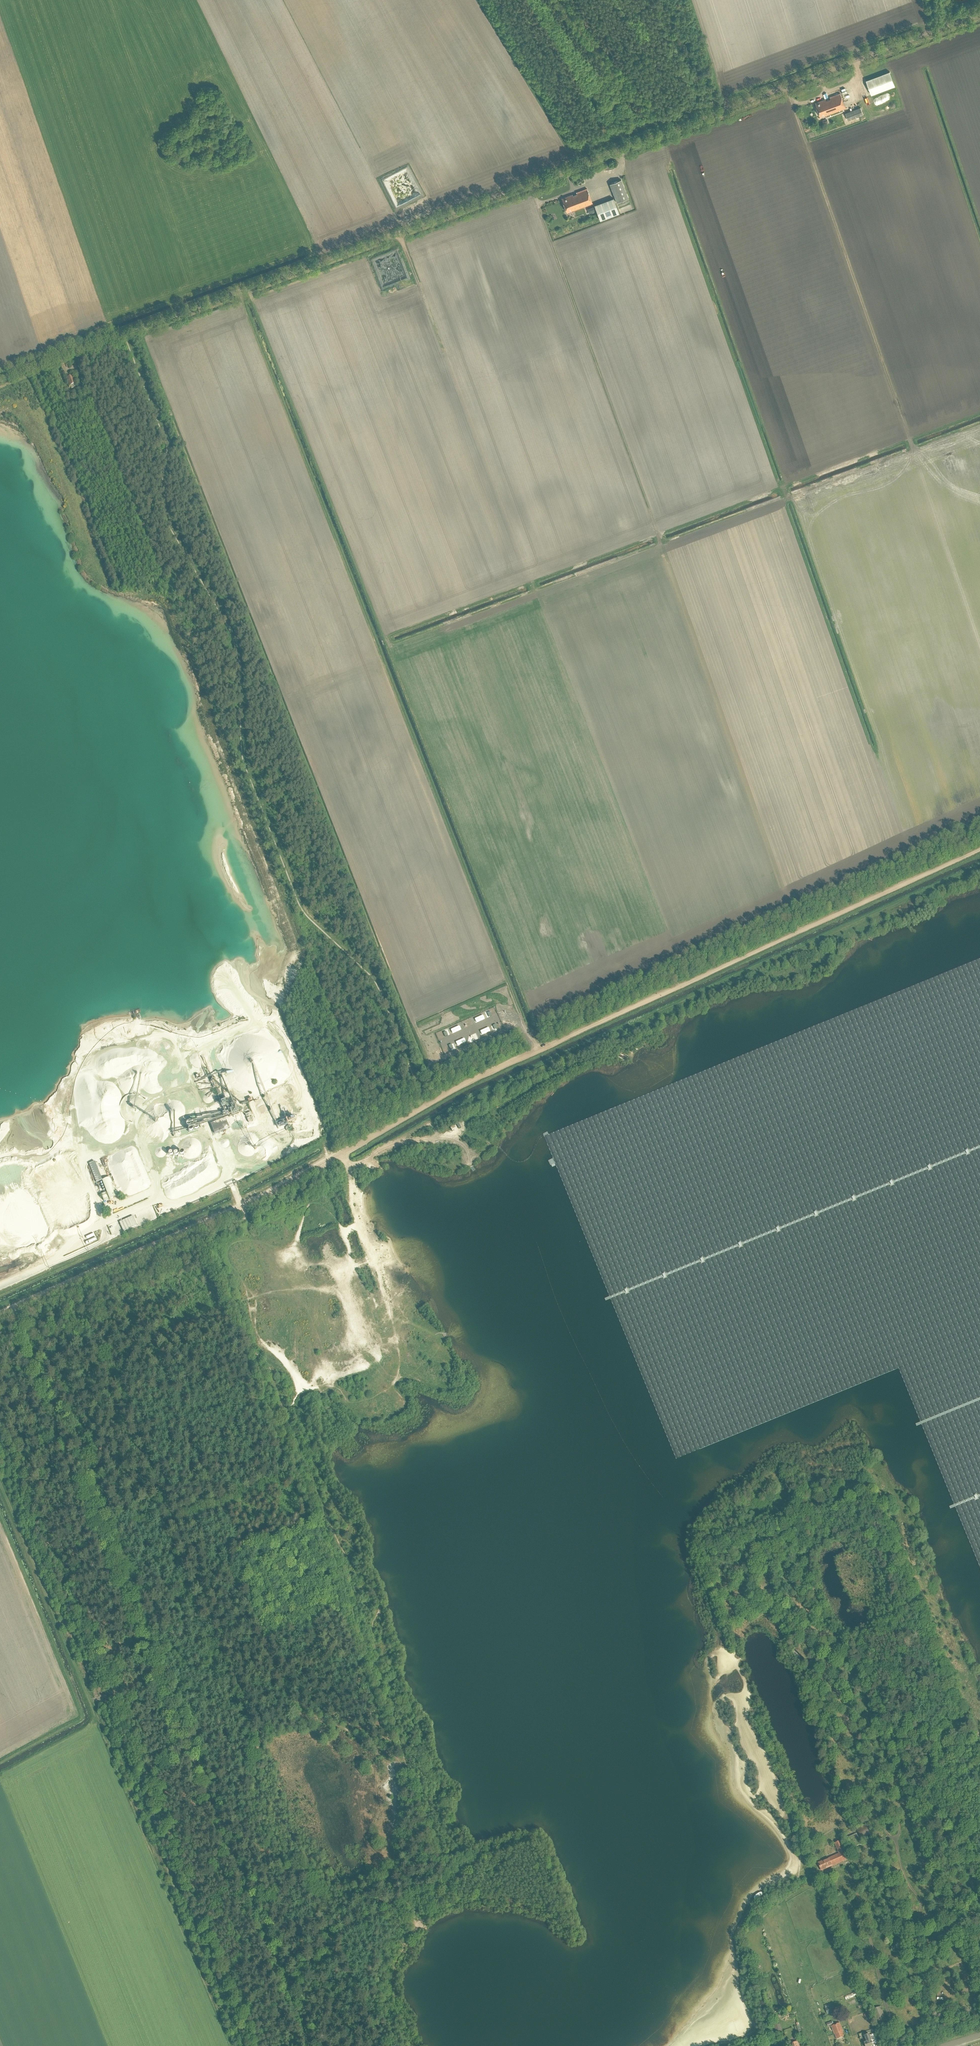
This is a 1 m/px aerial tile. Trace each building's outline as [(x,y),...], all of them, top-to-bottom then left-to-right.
[(890,71),(865,80),(871,94),(895,86),(890,71)] [(841,93),(830,97),(816,103),(821,117),(846,107),(841,93)] [(846,113),(849,120),(864,114),(860,107),(846,113)] [(610,183),(617,202),(628,197),(621,179),(610,183)] [(573,194),(562,198),(567,212),(592,203),(587,189),(577,192),(578,194),(573,196),(573,194)] [(600,219),(619,214),(615,198),(595,203),(600,219)] [(111,1107),(113,1108),(118,1104),(120,1104),(124,1100),(124,1098),(128,1095),(128,1093),(125,1093),(123,1094),(120,1090),(124,1091),(125,1091),(128,1092),(125,1089),(123,1088),(122,1087),(119,1087),(115,1090),(113,1090),(106,1096),(105,1101),(110,1106),(111,1107)] [(226,1119),(211,1123),(214,1133),(229,1128),(226,1119)] [(102,1180),(109,1199),(117,1196),(110,1177),(102,1180)] [(137,1225),(133,1216),(120,1222),(123,1231),(137,1225)] [(813,1654),(801,1642),(794,1649),(805,1661),(813,1654)] [(860,1833),(862,1838),(871,1834),(868,1829),(860,1833)] [(851,1846),(852,1848),(861,1844),(857,1834),(855,1835),(856,1837),(853,1838),(853,1836),(849,1838),(852,1845),(851,1846)] [(840,1854),(818,1863),(822,1870),(849,1859),(841,1841),(835,1844),(840,1854)] [(847,2000),(858,1995),(856,1991),(845,1997),(847,2000)] [(827,2014),(835,2012),(833,2006),(825,2008),(827,2014)] [(881,2006),(873,2009),(878,2023),(886,2020),(881,2006)] [(840,2023),(832,2026),(834,2034),(835,2034),(837,2039),(844,2036),(841,2029),(842,2028),(840,2023)] [(875,2043),(877,2043),(874,2034),(865,2037),(867,2041),(864,2042),(865,2045),(872,2045),(873,2045),(876,2045),(875,2043)]
